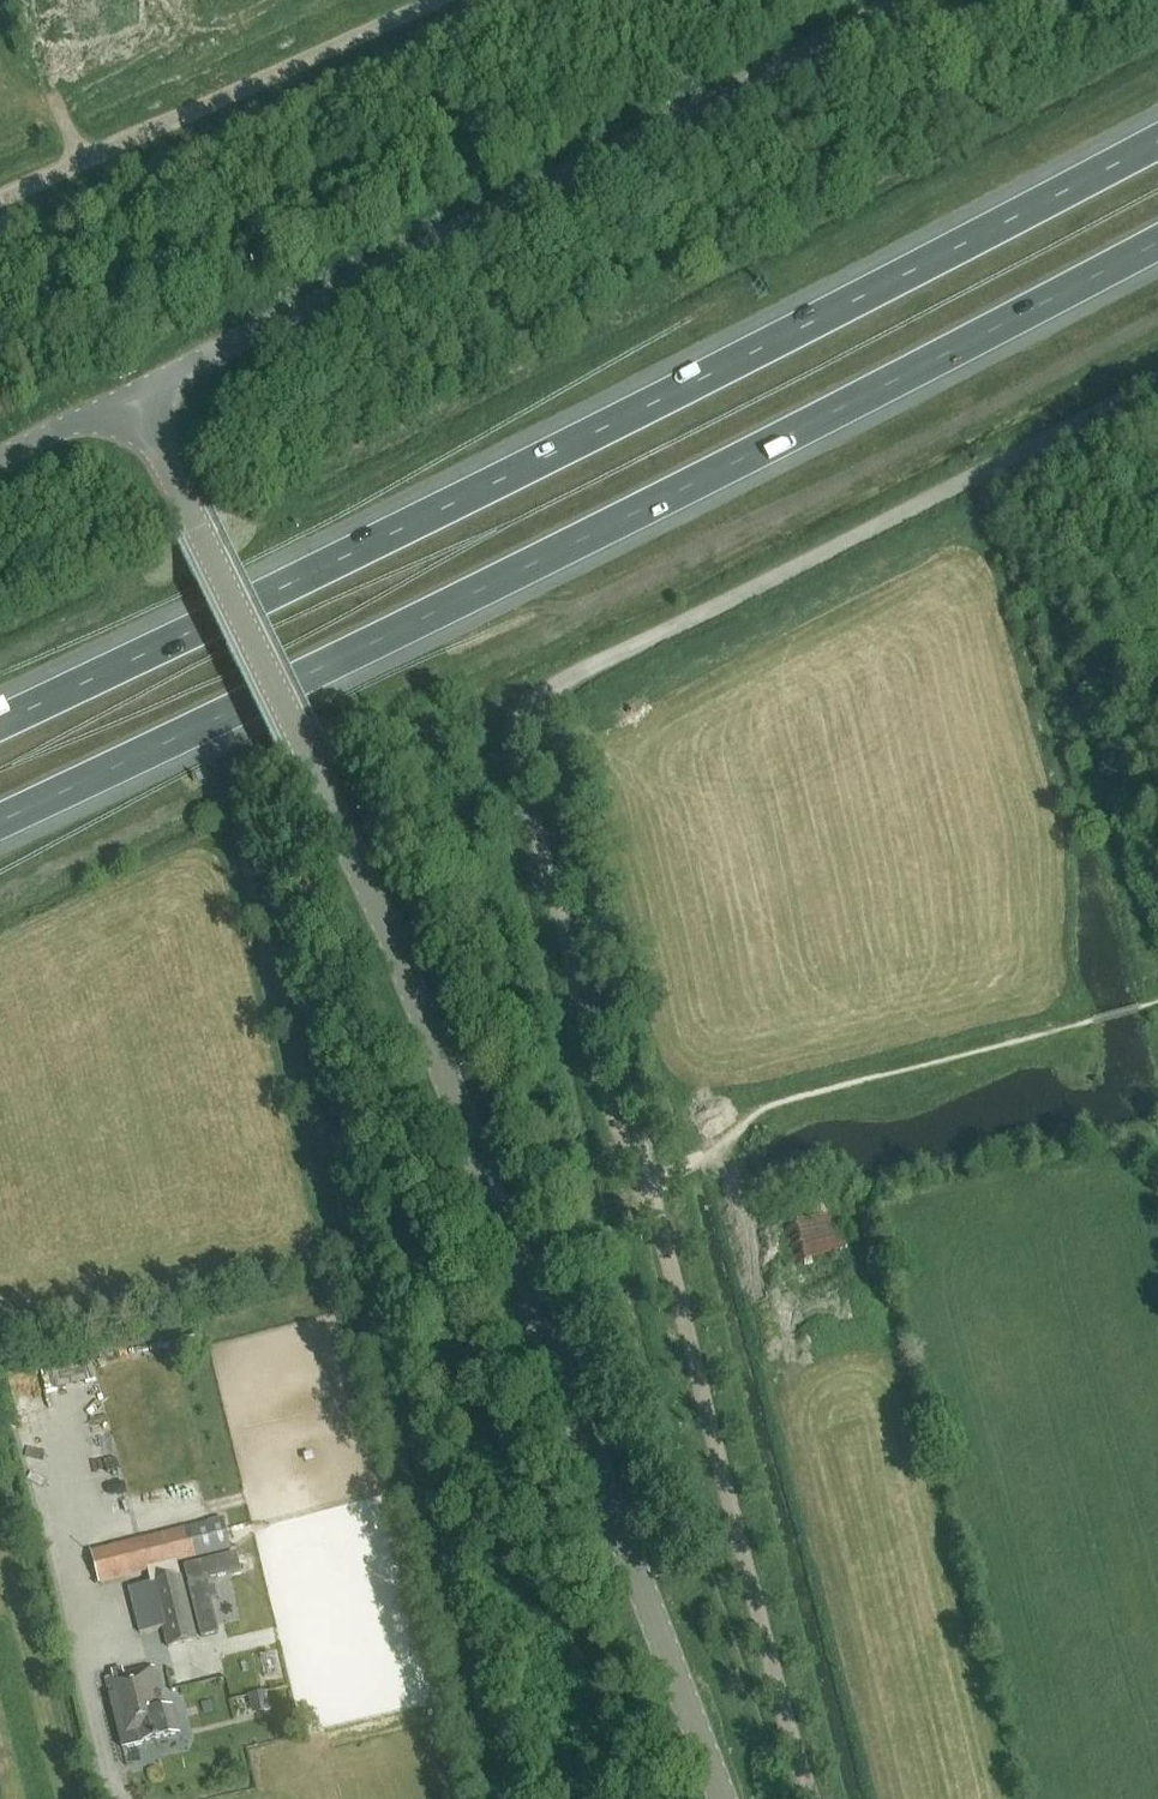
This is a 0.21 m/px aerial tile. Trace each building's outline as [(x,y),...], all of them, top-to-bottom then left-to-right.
[(786,1227),(799,1262),(858,1241),(845,1205),(786,1227)] [(91,1553),(99,1583),(230,1550),(223,1520),(91,1553)] [(196,1641),(181,1577),(153,1584),(169,1648),(196,1641)] [(123,1748),(179,1735),(173,1706),(163,1708),(154,1669),(107,1680),(123,1748)] [(240,1712),(269,1709),(268,1693),(239,1696),(240,1712)]
